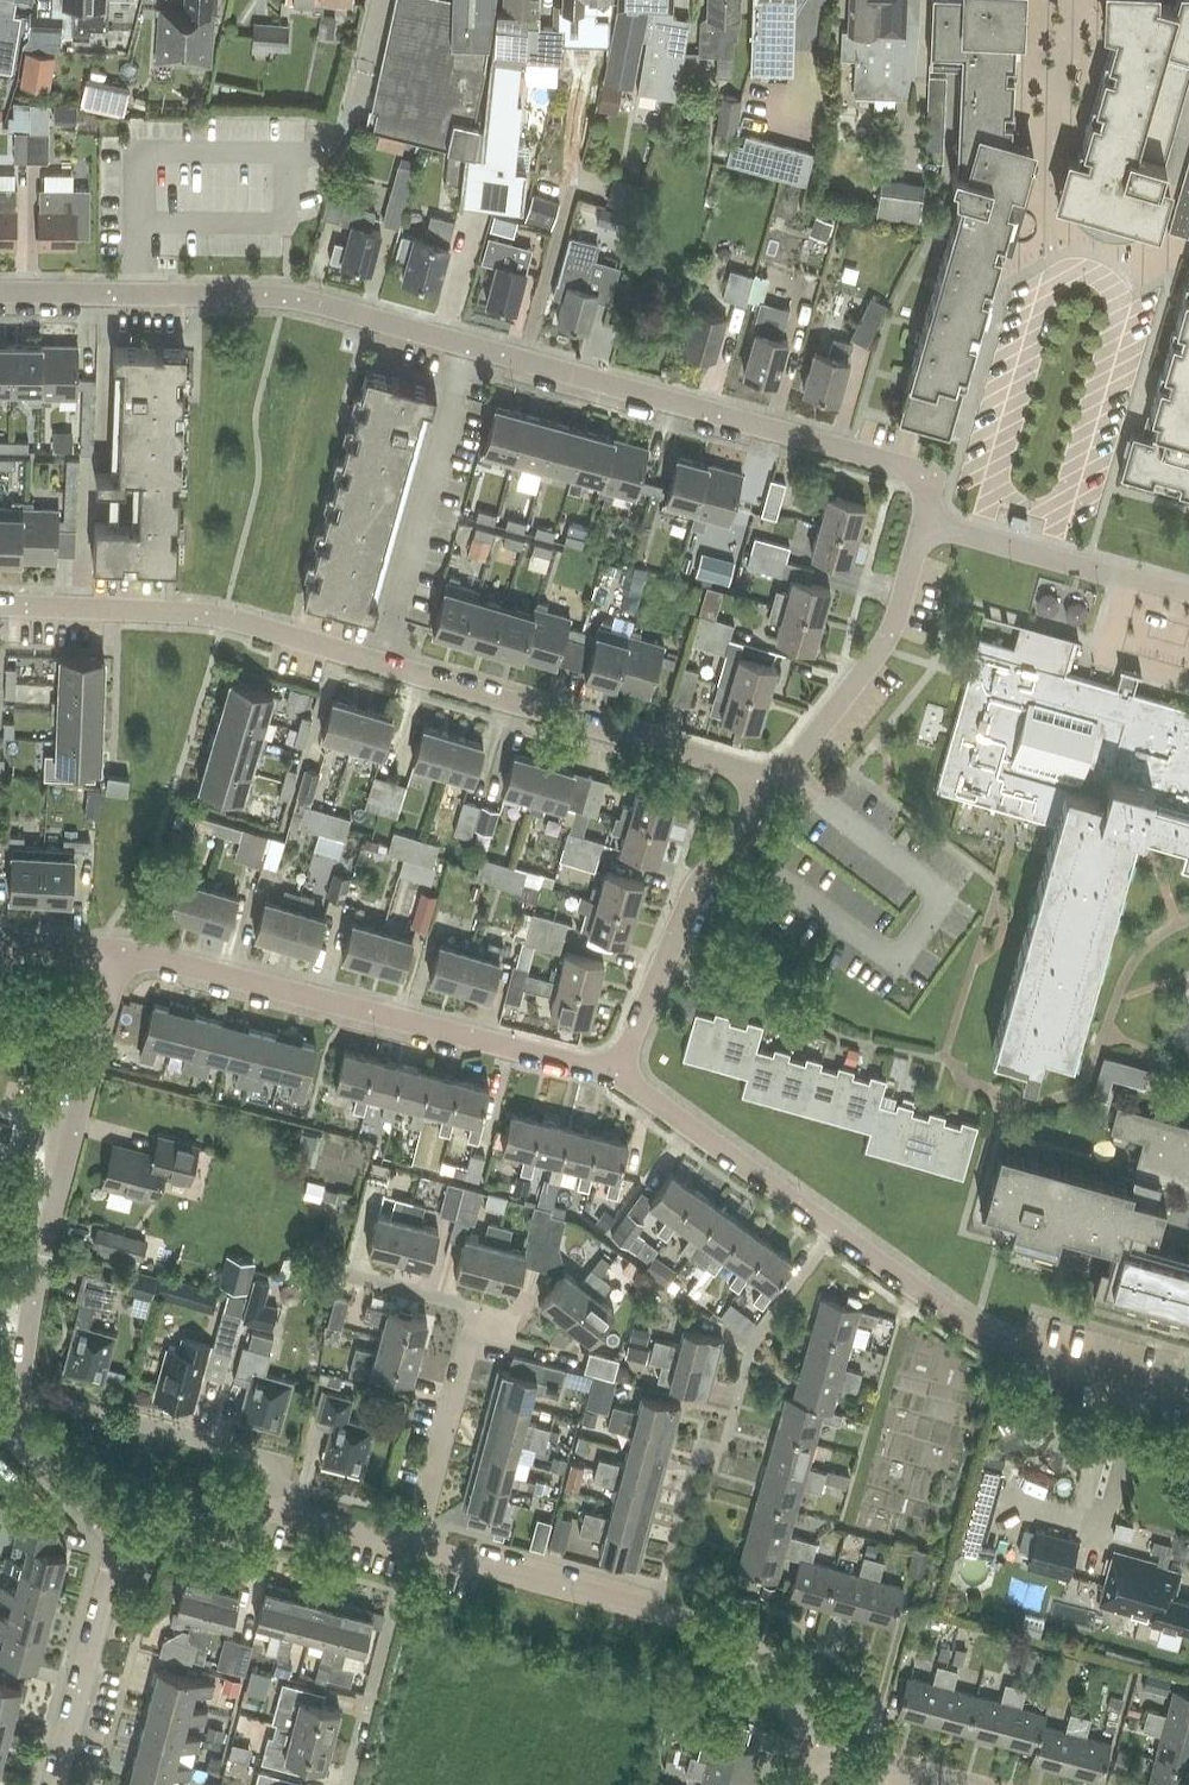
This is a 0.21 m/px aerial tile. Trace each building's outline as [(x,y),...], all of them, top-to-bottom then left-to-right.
[(33,0),(0,0),(0,69),(12,71),(21,16),(14,14),(16,1),(33,4),(33,0)] [(63,13),(52,12),(53,0),(37,0),(36,15),(30,15),(29,43),(60,44),(61,32),(62,32),(63,13)] [(63,5),(74,6),(73,37),(89,38),(89,28),(107,29),(109,0),(63,0),(63,5)] [(218,0),(185,0),(184,11),(160,9),(157,59),(174,60),(174,62),(210,64),(213,17),(209,17),(210,12),(217,12),(218,0)] [(285,0),(313,3),(312,12),(318,13),(319,0),(286,0),(285,0)] [(318,13),(323,13),(324,4),(353,6),(354,0),(319,0),(318,13)] [(475,152),(480,117),(475,116),(485,68),(494,9),(495,0),(395,0),(367,128),(449,148),(445,183),(461,184),(464,162),(465,151),(475,152)] [(481,153),(480,162),(514,166),(521,99),(516,98),(520,60),(524,61),(562,63),(563,27),(553,26),(539,26),(540,12),(539,12),(539,0),(504,0),(503,10),(497,9),(491,56),(481,153)] [(563,3),(563,10),(565,10),(579,10),(578,41),(592,42),(593,20),(595,20),(595,11),(596,11),(596,0),(563,0),(563,3)] [(618,8),(604,81),(615,84),(634,87),(643,39),(647,40),(640,92),(675,98),(678,90),(681,72),(685,52),(690,19),(673,17),(674,0),(618,0),(618,8)] [(741,0),(709,0),(708,15),(702,20),(701,20),(700,54),(719,55),(719,75),(733,76),(735,38),(739,38),(740,18),(741,0)] [(794,8),(800,0),(752,0),(750,67),(793,68),(794,8)] [(919,21),(920,0),(850,0),(848,30),(842,30),(841,58),(856,58),(855,94),(913,97),(919,21)] [(1012,185),(1021,188),(1033,146),(1011,140),(1016,35),(1021,35),(1023,0),(932,0),(930,61),(962,62),(957,168),(955,168),(954,169),(1012,185)] [(1155,1),(1155,0),(1107,0),(1106,29),(1106,28),(1116,31),(1079,160),(1070,157),(1058,199),(1074,204),(1080,215),(1089,225),(1101,231),(1114,234),(1127,233),(1126,239),(1128,239),(1135,214),(1156,219),(1154,227),(1157,227),(1169,185),(1159,182),(1188,77),(1188,0),(1177,0),(1177,2),(1155,1)] [(563,27),(564,27),(565,10),(563,10),(563,3),(554,2),(553,26),(563,27)] [(336,17),(321,15),(319,34),(334,36),(336,17)] [(288,49),(289,23),(254,21),(253,46),(288,49)] [(26,51),(21,85),(51,90),(56,56),(26,51)] [(685,52),(681,72),(698,73),(699,52),(685,52)] [(943,161),(946,76),(930,75),(926,159),(943,161)] [(83,100),(81,108),(125,117),(130,89),(125,88),(87,81),(83,100)] [(603,105),(623,109),(627,86),(608,83),(603,105)] [(204,92),(195,86),(190,93),(199,99),(204,92)] [(735,136),(741,98),(724,96),(718,134),(735,136)] [(31,103),(14,103),(13,116),(9,116),(8,131),(15,132),(15,161),(29,161),(29,132),(30,132),(31,103)] [(49,162),(49,104),(31,103),(30,132),(29,132),(29,161),(49,162)] [(746,134),(743,145),(731,142),(726,162),(806,184),(815,153),(746,134)] [(461,184),(460,199),(522,205),(526,168),(514,166),(480,162),(481,153),(475,152),(465,151),(464,162),(461,184)] [(414,168),(416,161),(401,157),(399,164),(398,164),(382,223),(399,228),(415,168),(414,168)] [(1188,235),(1188,160),(1169,231),(1188,236),(1188,235)] [(1006,206),(1012,185),(954,169),(951,179),(956,181),(955,193),(961,195),(908,380),(909,380),(898,416),(949,430),(1012,208),(1006,206)] [(637,182),(638,177),(625,173),(623,178),(616,176),(607,203),(632,212),(641,184),(637,182)] [(936,200),(938,187),(924,185),(924,183),(882,177),(877,214),(921,220),(921,222),(931,224),(935,200),(936,200)] [(16,188),(0,187),(0,246),(16,246),(16,188)] [(91,189),(40,188),(40,246),(77,247),(77,236),(90,237),(91,189)] [(532,217),(559,225),(566,198),(539,191),(532,217)] [(352,225),(347,244),(335,240),(330,259),(371,270),(381,232),(371,229),(376,212),(359,208),(361,200),(345,196),(338,221),(352,225)] [(448,247),(455,221),(431,215),(424,240),(401,234),(395,257),(408,260),(403,279),(438,288),(449,247),(448,247)] [(496,215),(491,229),(513,237),(518,222),(496,215)] [(828,239),(835,222),(819,215),(812,232),(828,239)] [(587,329),(598,291),(587,288),(599,243),(569,235),(553,296),(564,299),(558,321),(587,329)] [(488,236),(481,259),(497,264),(487,302),(516,310),(526,272),(533,248),(488,236)] [(747,302),(755,274),(732,268),(725,296),(747,302)] [(1150,414),(1157,416),(1151,436),(1132,431),(1120,473),(1188,493),(1188,280),(1150,414)] [(776,382),(788,340),(781,338),(792,298),(765,291),(754,331),(756,331),(744,373),(776,382)] [(866,346),(888,305),(871,297),(850,337),(866,346)] [(715,359),(726,317),(693,309),(682,351),(715,359)] [(848,360),(853,342),(834,337),(829,354),(815,350),(804,389),(838,399),(849,360),(848,360)] [(11,389),(11,345),(0,345),(0,388),(11,389)] [(11,345),(11,389),(28,389),(28,402),(40,402),(40,396),(41,345),(11,345)] [(41,345),(40,396),(42,396),(41,404),(52,404),(52,396),(78,397),(78,388),(84,388),(97,388),(97,378),(78,378),(79,346),(41,345)] [(123,363),(120,438),(121,438),(175,441),(182,441),(183,419),(176,418),(176,405),(183,405),(184,385),(177,385),(177,371),(185,371),(186,349),(165,348),(163,348),(163,349),(156,349),(156,348),(114,346),(113,363),(123,363)] [(353,425),(413,443),(424,403),(430,405),(434,391),(398,381),(400,375),(393,373),(391,379),(368,372),(362,392),(354,390),(351,403),(358,406),(353,425)] [(84,388),(83,453),(96,453),(97,388),(84,388)] [(512,465),(526,412),(495,403),(480,456),(482,457),(481,462),(491,465),(492,459),(512,465)] [(544,467),(557,420),(526,412),(512,465),(510,470),(521,473),(518,485),(537,489),(541,473),(542,473),(543,473),(544,467)] [(573,475),(587,428),(557,420),(544,467),(543,473),(542,473),(541,475),(551,478),(554,469),(573,475)] [(413,443),(353,425),(345,423),(342,435),(349,437),(343,459),(403,476),(413,443)] [(616,436),(587,428),(573,475),(569,490),(580,494),(584,478),(599,482),(597,489),(600,489),(616,436)] [(55,449),(72,449),(72,436),(55,436),(55,449)] [(651,493),(654,483),(642,480),(651,446),(616,436),(600,489),(598,494),(608,497),(610,492),(636,499),(638,489),(651,493)] [(119,473),(119,474),(125,474),(141,475),(173,476),(180,477),(181,454),(174,454),(175,441),(121,438),(120,438),(119,473)] [(10,441),(0,440),(0,450),(10,451),(10,441)] [(10,441),(10,451),(29,451),(29,441),(10,441)] [(698,517),(713,463),(677,453),(668,487),(654,483),(651,493),(665,496),(662,506),(665,507),(663,512),(673,515),(674,510),(698,517)] [(13,468),(13,458),(0,457),(0,467),(13,468)] [(403,476),(343,459),(336,457),(332,469),(340,472),(334,493),(394,511),(403,476)] [(79,459),(66,458),(64,518),(77,519),(79,459)] [(713,463),(698,517),(730,526),(733,515),(746,518),(748,509),(735,505),(745,472),(713,463)] [(119,474),(119,473),(98,472),(97,485),(124,486),(125,474),(119,474)] [(141,475),(139,523),(139,524),(171,525),(171,520),(179,521),(180,490),(173,490),(173,476),(141,475)] [(776,518),(786,483),(771,479),(761,514),(776,518)] [(394,511),(334,493),(326,491),(323,504),(330,506),(324,528),(384,546),(394,511)] [(820,524),(858,535),(866,505),(828,495),(820,524)] [(20,559),(23,501),(12,500),(12,508),(0,507),(0,558),(20,559)] [(64,518),(59,518),(59,509),(33,509),(34,501),(23,501),(20,559),(57,560),(59,528),(76,529),(77,519),(64,518)] [(495,524),(497,514),(479,509),(476,518),(495,524)] [(1013,511),(1009,525),(1022,529),(1024,522),(1026,515),(1013,511)] [(524,532),(527,522),(508,517),(506,527),(524,532)] [(124,556),(125,556),(137,556),(139,530),(139,524),(95,522),(93,562),(124,563),(124,556)] [(139,524),(139,530),(137,563),(177,565),(178,534),(171,534),(171,525),(139,524)] [(850,564),(858,535),(820,524),(812,554),(850,564)] [(553,540),(556,530),(537,525),(535,535),(553,540)] [(384,546),(324,528),(317,526),(313,539),(320,541),(314,562),(374,580),(384,546)] [(492,540),(495,531),(477,526),(474,535),(492,540)] [(582,548),(585,538),(567,533),(564,543),(582,548)] [(522,549),(524,539),(506,534),(503,544),(522,549)] [(751,551),(786,560),(790,546),(755,537),(751,551)] [(551,557),(553,547),(535,542),(532,551),(551,557)] [(728,583),(735,560),(703,551),(696,574),(728,583)] [(814,568),(786,560),(751,551),(747,566),(782,575),(793,578),(789,592),(776,589),(772,604),(822,618),(831,589),(810,583),(814,568)] [(374,580),(314,562),(307,560),(303,574),(311,576),(306,593),(326,599),(324,607),(331,609),(334,601),(373,613),(376,599),(369,598),(374,580)] [(478,590),(459,584),(461,577),(451,574),(449,581),(447,581),(433,630),(464,639),(476,597),(478,590)] [(464,639),(491,647),(504,605),(476,597),(464,639)] [(582,629),(569,626),(571,618),(547,610),(549,603),(538,600),(536,607),(535,607),(533,614),(521,655),(557,666),(566,635),(579,639),(582,629)] [(814,648),(822,618),(772,604),(769,617),(781,621),(776,638),(814,648)] [(504,605),(491,647),(521,655),(533,614),(504,605)] [(695,627),(730,638),(734,624),(699,613),(695,627)] [(594,644),(585,674),(615,683),(630,635),(611,629),(613,622),(602,619),(600,626),(599,626),(597,634),(582,629),(579,639),(594,644)] [(937,789),(990,804),(993,795),(1059,814),(993,1050),(1025,1058),(1020,1074),(1034,1077),(1043,1045),(1072,1053),(1136,826),(1140,827),(1139,830),(1184,842),(1180,858),(1188,860),(1188,709),(1133,693),(1135,685),(1119,681),(1117,688),(1070,675),(1065,674),(1076,640),(1021,623),(1014,647),(980,638),(977,649),(937,789)] [(691,642),(725,652),(730,638),(695,627),(691,642)] [(650,694),(659,663),(674,667),(676,657),(662,653),(665,645),(640,638),(642,631),(632,628),(630,635),(615,683),(650,694)] [(718,682),(768,697),(777,668),(727,652),(718,682)] [(104,657),(65,656),(61,656),(61,657),(54,657),(53,668),(61,668),(60,683),(64,683),(103,685),(104,657)] [(6,681),(17,682),(17,667),(7,667),(6,681)] [(688,706),(699,671),(684,667),(674,701),(688,706)] [(231,680),(223,707),(265,720),(269,704),(276,706),(279,696),(272,694),(273,693),(231,680)] [(16,697),(17,682),(6,681),(5,696),(16,697)] [(759,727),(768,697),(718,682),(710,712),(759,727)] [(103,685),(64,683),(60,683),(60,700),(52,700),(52,711),(63,711),(102,712),(103,685)] [(298,683),(293,699),(313,707),(319,690),(298,683)] [(352,744),(363,709),(333,700),(323,735),(337,739),(335,748),(350,752),(352,744)] [(265,720),(223,707),(215,733),(264,748),(267,737),(260,735),(265,720)] [(352,744),(350,752),(362,756),(364,747),(382,753),(392,717),(363,709),(352,744)] [(102,712),(63,711),(52,711),(51,722),(59,722),(58,738),(62,739),(101,740),(102,712)] [(298,729),(308,732),(312,718),(302,715),(298,729)] [(15,721),(5,721),(4,736),(15,736),(15,721)] [(747,727),(737,725),(733,740),(743,742),(747,727)] [(443,771),(454,736),(424,727),(414,762),(432,767),(429,775),(441,778),(443,771)] [(298,729),(293,743),(304,746),(308,732),(298,729)] [(261,758),(264,748),(215,733),(208,759),(250,772),(254,756),(261,758)] [(454,736),(443,771),(473,780),(483,744),(454,736)] [(57,766),(100,768),(101,740),(62,739),(58,738),(57,766)] [(532,805),(544,762),(515,754),(505,789),(522,794),(519,801),(532,805)] [(250,772),(208,759),(200,786),(241,799),(242,797),(249,799),(252,789),(245,787),(250,772)] [(544,762),(532,805),(530,813),(541,816),(546,801),(563,806),(574,771),(544,762)] [(293,784),(297,770),(286,767),(282,781),(293,784)] [(323,822),(326,811),(311,807),(321,772),(305,768),(292,813),(323,822)] [(127,792),(129,777),(108,774),(106,789),(127,792)] [(373,836),(380,813),(390,780),(374,775),(364,809),(374,811),(370,824),(364,822),(361,832),(373,836)] [(597,815),(607,781),(592,776),(582,811),(597,815)] [(390,780),(380,813),(398,818),(407,785),(390,780)] [(289,798),(293,784),(282,781),(278,795),(289,798)] [(620,817),(667,831),(676,801),(671,800),(652,794),(638,790),(633,807),(624,805),(620,817)] [(471,838),(480,806),(463,801),(454,833),(471,838)] [(500,810),(483,805),(476,828),(493,834),(500,810)] [(323,822),(348,829),(351,819),(326,811),(323,822)] [(320,833),(323,822),(292,813),(289,824),(320,833)] [(219,833),(222,822),(197,815),(194,826),(219,833)] [(658,860),(667,831),(620,817),(617,830),(625,832),(621,849),(658,860)] [(240,839),(243,829),(222,822),(219,833),(240,839)] [(345,840),(348,829),(323,822),(320,833),(345,840)] [(243,829),(240,839),(252,843),(248,855),(261,859),(268,836),(243,829)] [(413,849),(416,838),(394,831),(391,842),(413,849)] [(564,845),(599,856),(603,841),(569,831),(564,845)] [(25,839),(25,836),(0,834),(0,844),(12,845),(10,895),(41,897),(44,847),(24,846),(25,839)] [(283,841),(268,836),(261,859),(260,863),(275,868),(283,841)] [(41,897),(72,899),(75,849),(90,850),(90,840),(64,838),(63,848),(44,847),(41,897)] [(367,838),(364,847),(378,851),(381,842),(367,838)] [(413,849),(436,856),(439,845),(416,838),(413,849)] [(410,860),(413,849),(391,842),(387,853),(410,860)] [(595,870),(599,856),(564,845),(560,860),(595,870)] [(433,866),(436,856),(413,849),(410,860),(433,866)] [(502,875),(505,864),(482,858),(479,869),(502,875)] [(540,887),(543,876),(505,864),(502,875),(524,882),(540,887)] [(498,886),(502,875),(479,869),(476,879),(498,886)] [(587,898),(635,912),(644,882),(606,871),(602,888),(591,884),(587,898)] [(344,902),(351,877),(334,873),(327,897),(344,902)] [(524,882),(502,875),(498,886),(521,893),(524,882)] [(198,921),(208,886),(179,877),(168,912),(198,921)] [(208,886),(198,921),(227,930),(238,895),(208,886)] [(295,907),(299,894),(285,889),(281,903),(266,899),(255,934),(285,943),(295,907)] [(428,928),(438,895),(421,890),(412,924),(428,928)] [(295,907),(285,943),(314,951),(325,916),(311,912),(315,898),(299,894),(295,907)] [(635,912),(587,898),(580,895),(576,909),(586,912),(581,928),(627,941),(635,912)] [(529,927),(564,937),(568,923),(533,913),(529,927)] [(372,965),(383,929),(353,921),(343,956),(372,965)] [(560,952),(564,937),(529,927),(525,941),(560,952)] [(383,929),(372,965),(402,973),(412,938),(383,929)] [(460,986),(470,951),(441,942),(430,978),(460,986)] [(470,951),(460,986),(489,995),(500,960),(490,957),(493,948),(473,942),(470,951)] [(558,982),(596,991),(604,961),(566,952),(561,970),(552,968),(549,980),(558,982)] [(520,1003),(529,968),(514,964),(505,1000),(520,1003)] [(589,1021),(596,991),(558,982),(549,980),(546,991),(555,994),(551,1011),(589,1021)] [(172,1048),(183,1005),(171,1002),(170,1008),(154,1004),(141,1057),(153,1060),(157,1044),(172,1048)] [(195,1071),(208,1018),(194,1014),(195,1008),(183,1005),(172,1048),(187,1052),(183,1067),(195,1071)] [(715,1066),(729,1021),(731,1015),(720,1012),(719,1018),(696,1012),(683,1057),(715,1066)] [(226,1062),(237,1019),(225,1016),(223,1022),(208,1018),(195,1071),(207,1074),(211,1058),(226,1062)] [(249,1084),(262,1032),(247,1028),(249,1022),(237,1019),(226,1062),(241,1066),(237,1081),(249,1084)] [(747,1075),(756,1048),(763,1024),(752,1021),(751,1027),(729,1021),(715,1066),(747,1075)] [(280,1075),(291,1033),(279,1029),(277,1035),(262,1032),(249,1084),(261,1087),(265,1072),(280,1075)] [(291,1033),(280,1075),(295,1079),(291,1095),(303,1098),(316,1046),(301,1042),(303,1036),(291,1033)] [(861,1051),(849,1047),(845,1062),(857,1065),(861,1051)] [(774,1103),(789,1057),(790,1051),(779,1048),(778,1054),(756,1048),(747,1075),(742,1094),(774,1103)] [(365,1093),(374,1057),(345,1049),(335,1086),(358,1091),(354,1110),(364,1113),(369,1094),(365,1093)] [(1144,1086),(1149,1068),(1104,1055),(1092,1096),(1106,1100),(1113,1077),(1144,1086)] [(393,1100),(403,1064),(374,1057),(365,1093),(369,1094),(387,1099),(382,1118),(393,1120),(398,1101),(393,1100)] [(806,1112),(820,1066),(822,1060),(812,1057),(810,1063),(789,1057),(774,1103),(806,1112)] [(422,1108),(431,1071),(403,1064),(393,1100),(398,1101),(416,1106),(411,1125),(421,1128),(426,1109),(422,1108)] [(838,1121),(853,1076),(854,1069),(843,1066),(842,1072),(820,1066),(806,1112),(838,1121)] [(451,1115),(460,1079),(431,1071),(422,1108),(426,1109),(444,1113),(439,1132),(450,1135),(455,1116),(451,1115)] [(870,1130),(879,1103),(886,1079),(875,1075),(874,1082),(853,1076),(838,1121),(870,1130)] [(451,1115),(455,1116),(473,1120),(468,1140),(479,1142),(484,1122),(480,1121),(489,1086),(460,1079),(451,1115)] [(898,1157),(912,1112),(913,1106),(903,1103),(901,1109),(879,1103),(870,1130),(865,1148),(898,1157)] [(1144,1240),(1148,1226),(1157,1228),(1165,1200),(1156,1197),(1160,1180),(1188,1188),(1188,1124),(1117,1104),(1110,1130),(1143,1139),(1131,1182),(1000,1146),(983,1204),(981,1204),(981,1205),(1015,1215),(1010,1233),(1055,1246),(1061,1228),(1114,1243),(1107,1266),(1100,1264),(1093,1290),(1188,1317),(1188,1252),(1144,1240)] [(532,1155),(541,1119),(512,1111),(503,1148),(526,1154),(521,1172),(531,1175),(536,1156),(532,1155)] [(930,1167),(944,1121),(945,1115),(935,1112),(933,1118),(912,1112),(898,1157),(930,1167)] [(560,1162),(570,1126),(541,1119),(532,1155),(536,1156),(554,1161),(549,1180),(560,1183),(565,1164),(560,1162)] [(944,1121),(930,1167),(963,1176),(978,1124),(967,1121),(965,1127),(944,1121)] [(589,1170),(598,1133),(570,1126),(560,1162),(565,1164),(583,1168),(578,1187),(588,1190),(593,1171),(589,1170)] [(309,1128),(304,1152),(317,1155),(322,1131),(309,1128)] [(589,1170),(593,1171),(611,1175),(606,1194),(617,1197),(622,1177),(619,1176),(628,1141),(598,1133),(589,1170)] [(200,1145),(168,1136),(158,1134),(153,1152),(111,1142),(100,1187),(157,1202),(164,1178),(190,1184),(200,1145)] [(479,1181),(485,1157),(470,1153),(467,1166),(456,1164),(453,1175),(479,1181)] [(674,1220),(696,1189),(671,1172),(652,1198),(642,1191),(627,1212),(628,1212),(611,1236),(636,1253),(645,1239),(638,1234),(645,1224),(640,1221),(652,1204),(669,1216),(657,1232),(666,1238),(678,1222),(674,1220)] [(456,1218),(464,1186),(448,1182),(439,1214),(456,1218)] [(464,1186),(456,1218),(475,1223),(483,1191),(464,1186)] [(698,1237),(720,1206),(696,1189),(674,1220),(678,1222),(693,1233),(681,1249),(690,1255),(702,1239),(698,1237)] [(399,1258),(413,1202),(402,1199),(397,1217),(379,1212),(369,1250),(399,1258)] [(413,1202),(399,1258),(428,1266),(438,1228),(420,1223),(425,1206),(413,1202)] [(543,1241),(550,1214),(551,1209),(535,1205),(526,1237),(543,1241)] [(722,1254),(744,1224),(720,1206),(698,1237),(702,1239),(717,1250),(705,1266),(714,1273),(726,1257),(722,1254)] [(609,1229),(618,1217),(607,1209),(598,1221),(609,1229)] [(550,1214),(543,1241),(559,1246),(566,1218),(550,1214)] [(486,1281),(501,1225),(489,1222),(484,1240),(466,1235),(456,1273),(486,1281)] [(746,1271),(768,1241),(744,1224),(722,1254),(726,1257),(741,1267),(729,1284),(738,1290),(750,1274),(746,1271)] [(501,1225),(486,1281),(516,1289),(526,1251),(508,1246),(513,1228),(501,1225)] [(141,1258),(146,1240),(99,1227),(94,1245),(141,1258)] [(746,1271),(750,1274),(765,1285),(753,1300),(762,1307),(775,1290),(771,1288),(792,1259),(768,1241),(746,1271)] [(669,1283),(682,1272),(665,1251),(652,1262),(669,1283)] [(566,1321),(601,1275),(611,1262),(601,1255),(580,1283),(565,1271),(541,1302),(566,1321)] [(705,1266),(695,1280),(704,1286),(714,1273),(705,1266)] [(81,1302),(62,1372),(104,1383),(117,1334),(89,1326),(95,1306),(109,1310),(117,1280),(84,1271),(76,1301),(81,1302)] [(601,1275),(566,1321),(590,1340),(614,1309),(599,1298),(611,1283),(601,1275)] [(221,1287),(165,1276),(161,1293),(218,1304),(221,1287)] [(154,1312),(161,1281),(142,1277),(136,1308),(154,1312)] [(265,1302),(270,1282),(254,1278),(243,1321),(271,1328),(277,1305),(265,1302)] [(291,1283),(289,1283),(288,1283),(286,1283),(284,1284),(283,1285),(281,1286),(280,1288),(280,1289),(279,1291),(279,1293),(279,1295),(280,1297),(280,1298),(281,1300),(283,1301),(284,1302),(286,1303),(288,1303),(289,1303),(291,1303),(293,1303),(295,1302),(296,1301),(297,1300),(298,1298),(299,1297),(300,1295),(300,1293),(300,1291),(299,1289),(298,1288),(297,1286),(296,1285),(295,1284),(293,1283),(291,1283)] [(230,1353),(246,1299),(229,1294),(213,1348),(230,1353)] [(341,1328),(349,1300),(336,1296),(328,1324),(341,1328)] [(813,1333),(850,1343),(857,1319),(876,1325),(879,1314),(860,1309),(823,1298),(813,1333)] [(734,1300),(727,1316),(755,1329),(762,1313),(734,1300)] [(380,1339),(420,1349),(428,1321),(367,1305),(364,1319),(384,1325),(380,1339)] [(653,1350),(716,1366),(723,1339),(684,1329),(680,1345),(656,1339),(653,1350)] [(280,1431),(294,1381),(265,1373),(271,1352),(270,1352),(273,1338),(247,1331),(236,1374),(249,1377),(238,1419),(280,1431)] [(843,1367),(850,1343),(813,1333),(803,1366),(859,1382),(862,1372),(843,1367)] [(192,1407),(209,1345),(184,1338),(180,1352),(168,1349),(156,1397),(192,1407)] [(413,1377),(420,1349),(380,1339),(377,1352),(356,1347),(349,1374),(379,1382),(382,1369),(413,1377)] [(709,1393),(716,1366),(653,1350),(650,1361),(662,1364),(657,1380),(670,1383),(667,1393),(683,1397),(686,1387),(709,1393)] [(585,1371),(614,1379),(619,1359),(590,1351),(585,1371)] [(491,1396),(530,1406),(534,1390),(559,1397),(566,1369),(513,1355),(509,1372),(498,1369),(491,1396)] [(857,1392),(859,1382),(803,1366),(794,1400),(831,1410),(838,1387),(857,1392)] [(342,1378),(320,1372),(318,1381),(340,1386),(342,1378)] [(612,1398),(616,1381),(597,1376),(593,1393),(612,1398)] [(363,1475),(376,1426),(348,1418),(353,1397),(326,1390),(318,1419),(332,1422),(321,1464),(363,1475)] [(611,1416),(674,1432),(681,1406),(642,1395),(638,1411),(613,1405),(611,1416)] [(526,1421),(530,1406),(491,1396),(484,1422),(548,1439),(558,1442),(561,1431),(526,1421)] [(393,1415),(407,1413),(404,1398),(390,1400),(393,1415)] [(794,1400),(787,1398),(777,1432),(815,1443),(821,1419),(840,1424),(843,1414),(831,1410),(794,1400)] [(667,1459),(674,1432),(611,1416),(608,1427),(632,1433),(628,1449),(667,1459)] [(545,1450),(548,1439),(484,1422),(477,1449),(516,1459),(520,1443),(545,1450)] [(808,1466),(815,1443),(777,1432),(768,1466),(824,1482),(827,1472),(808,1466)] [(512,1474),(516,1459),(477,1449),(470,1475),(534,1492),(537,1481),(512,1474)] [(660,1485),(667,1459),(628,1449),(624,1464),(599,1458),(597,1469),(660,1485)] [(1059,1478),(1063,1457),(1023,1450),(1019,1472),(1059,1478)] [(566,1472),(569,1459),(555,1456),(552,1468),(566,1472)] [(821,1492),(824,1482),(768,1466),(758,1500),(795,1510),(802,1486),(821,1492)] [(653,1512),(660,1485),(597,1469),(594,1480),(618,1486),(614,1502),(653,1512)] [(531,1503),(534,1492),(470,1475),(463,1502),(471,1504),(466,1523),(508,1534),(513,1514),(509,1513),(513,1498),(531,1503)] [(966,1531),(961,1549),(980,1554),(984,1536),(989,1518),(995,1495),(977,1490),(971,1513),(966,1531)] [(789,1534),(795,1510),(758,1500),(749,1534),(804,1549),(806,1539),(789,1534)] [(646,1538),(653,1512),(614,1502),(610,1517),(585,1511),(583,1522),(646,1538)] [(556,1542),(571,1546),(578,1515),(563,1511),(556,1542)] [(21,1572),(59,1582),(67,1553),(53,1550),(58,1531),(20,1521),(14,1545),(27,1549),(24,1560),(7,1556),(4,1568),(21,1572)] [(639,1565),(646,1538),(583,1522),(580,1533),(604,1539),(600,1555),(639,1565)] [(1131,1526),(1119,1522),(1115,1534),(1127,1537),(1131,1526)] [(544,1548),(548,1534),(534,1531),(530,1545),(544,1548)] [(1068,1575),(1077,1540),(1040,1531),(1031,1565),(1068,1575)] [(801,1559),(804,1549),(749,1534),(739,1568),(776,1579),(783,1554),(801,1559)] [(817,1542),(814,1541),(806,1539),(804,1549),(801,1559),(790,1596),(825,1606),(835,1569),(812,1562),(817,1542)] [(1167,1568),(1173,1546),(1154,1541),(1151,1552),(1164,1555),(1162,1562),(1149,1558),(1149,1560),(1114,1551),(1099,1605),(1152,1619),(1151,1620),(1161,1623),(1156,1641),(1178,1647),(1183,1629),(1188,1630),(1188,1601),(1174,1597),(1181,1572),(1167,1568)] [(878,1546),(868,1543),(866,1553),(876,1556),(878,1546)] [(922,1576),(929,1550),(914,1546),(908,1572),(922,1576)] [(859,1615),(875,1558),(865,1556),(859,1575),(835,1569),(825,1606),(859,1615)] [(875,1558),(859,1615),(893,1625),(903,1588),(879,1581),(885,1561),(875,1558)] [(170,1586),(174,1569),(165,1567),(161,1584),(170,1586)] [(59,1582),(21,1572),(16,1588),(0,1584),(0,1597),(13,1600),(13,1599),(52,1610),(59,1582)] [(197,1643),(214,1579),(187,1572),(177,1611),(193,1615),(189,1630),(183,1629),(164,1637),(160,1653),(192,1661),(197,1643)] [(214,1579),(197,1643),(208,1646),(215,1621),(231,1625),(241,1587),(214,1579)] [(762,1583),(760,1594),(773,1597),(776,1586),(762,1583)] [(277,1654),(294,1591),(267,1584),(256,1622),(272,1627),(266,1651),(277,1654)] [(310,1636),(320,1598),(294,1591),(277,1654),(288,1657),(294,1632),(310,1636)] [(327,1678),(346,1605),(320,1598),(310,1636),(325,1641),(315,1680),(326,1683),(327,1678)] [(52,1610),(13,1599),(13,1600),(9,1616),(0,1613),(0,1626),(6,1628),(6,1627),(44,1637),(52,1610)] [(346,1605),(327,1678),(350,1684),(354,1669),(342,1666),(347,1646),(363,1651),(374,1612),(346,1605)] [(44,1637),(6,1627),(6,1628),(2,1644),(0,1643),(0,1656),(37,1666),(44,1637)] [(231,1670),(239,1641),(225,1637),(218,1667),(231,1670)] [(239,1641),(231,1670),(245,1674),(253,1644),(239,1641)] [(951,1661),(954,1648),(944,1646),(941,1659),(951,1661)] [(965,1665),(969,1650),(959,1647),(955,1662),(965,1665)] [(1035,1656),(1027,1655),(1024,1667),(1033,1669),(1035,1656)] [(933,1723),(948,1667),(938,1665),(933,1684),(908,1677),(898,1714),(933,1723)] [(273,1691),(277,1671),(258,1667),(254,1687),(273,1691)] [(967,1733),(977,1695),(953,1689),(958,1670),(948,1667),(933,1723),(967,1733)] [(190,1706),(194,1690),(212,1694),(215,1682),(159,1668),(152,1696),(190,1706)] [(1149,1671),(1144,1688),(1168,1694),(1172,1677),(1149,1671)] [(240,1681),(223,1677),(220,1691),(237,1695),(240,1681)] [(14,1715),(22,1686),(0,1681),(0,1711),(14,1715)] [(293,1727),(333,1738),(340,1710),(309,1702),(312,1690),(283,1682),(276,1708),(296,1713),(293,1727)] [(1001,1742),(1016,1686),(1006,1683),(1001,1702),(977,1695),(967,1733),(1001,1742)] [(1042,1725),(1046,1714),(1021,1707),(1026,1688),(1016,1686),(1001,1742),(1034,1751),(1035,1751),(1042,1725)] [(1188,1731),(1188,1694),(1174,1690),(1168,1715),(1149,1709),(1146,1719),(1188,1731)] [(207,1710),(190,1706),(152,1696),(144,1724),(183,1734),(187,1718),(204,1722),(207,1710)] [(14,1715),(0,1711),(0,1741),(7,1743),(14,1715)] [(1066,1771),(1081,1715),(1071,1713),(1066,1732),(1042,1725),(1035,1751),(1034,1751),(1031,1762),(1066,1771)] [(1081,1715),(1066,1771),(1100,1781),(1110,1743),(1086,1737),(1091,1718),(1081,1715)] [(1146,1719),(1143,1729),(1162,1734),(1156,1758),(1188,1767),(1188,1731),(1146,1719)] [(200,1738),(183,1734),(144,1724),(137,1752),(176,1762),(176,1761),(180,1745),(197,1750),(200,1738)] [(325,1766),(333,1738),(293,1727),(289,1741),(269,1736),(262,1762),(291,1769),(295,1758),(325,1766)] [(688,1765),(750,1781),(758,1751),(714,1739),(708,1760),(691,1755),(688,1765)] [(236,1754),(254,1759),(258,1747),(239,1741),(236,1754)] [(176,1761),(176,1762),(137,1752),(130,1780),(150,1784),(170,1784),(173,1773),(190,1778),(193,1766),(176,1761)] [(222,1760),(210,1756),(206,1769),(218,1773),(222,1760)] [(1188,1783),(1188,1767),(1156,1758),(1149,1782),(1130,1777),(1128,1784),(1188,1784),(1188,1783)] [(750,1781),(688,1765),(686,1774),(703,1778),(701,1784),(749,1784),(750,1781)] [(289,1778),(260,1770),(256,1784),(287,1784),(289,1778)]
